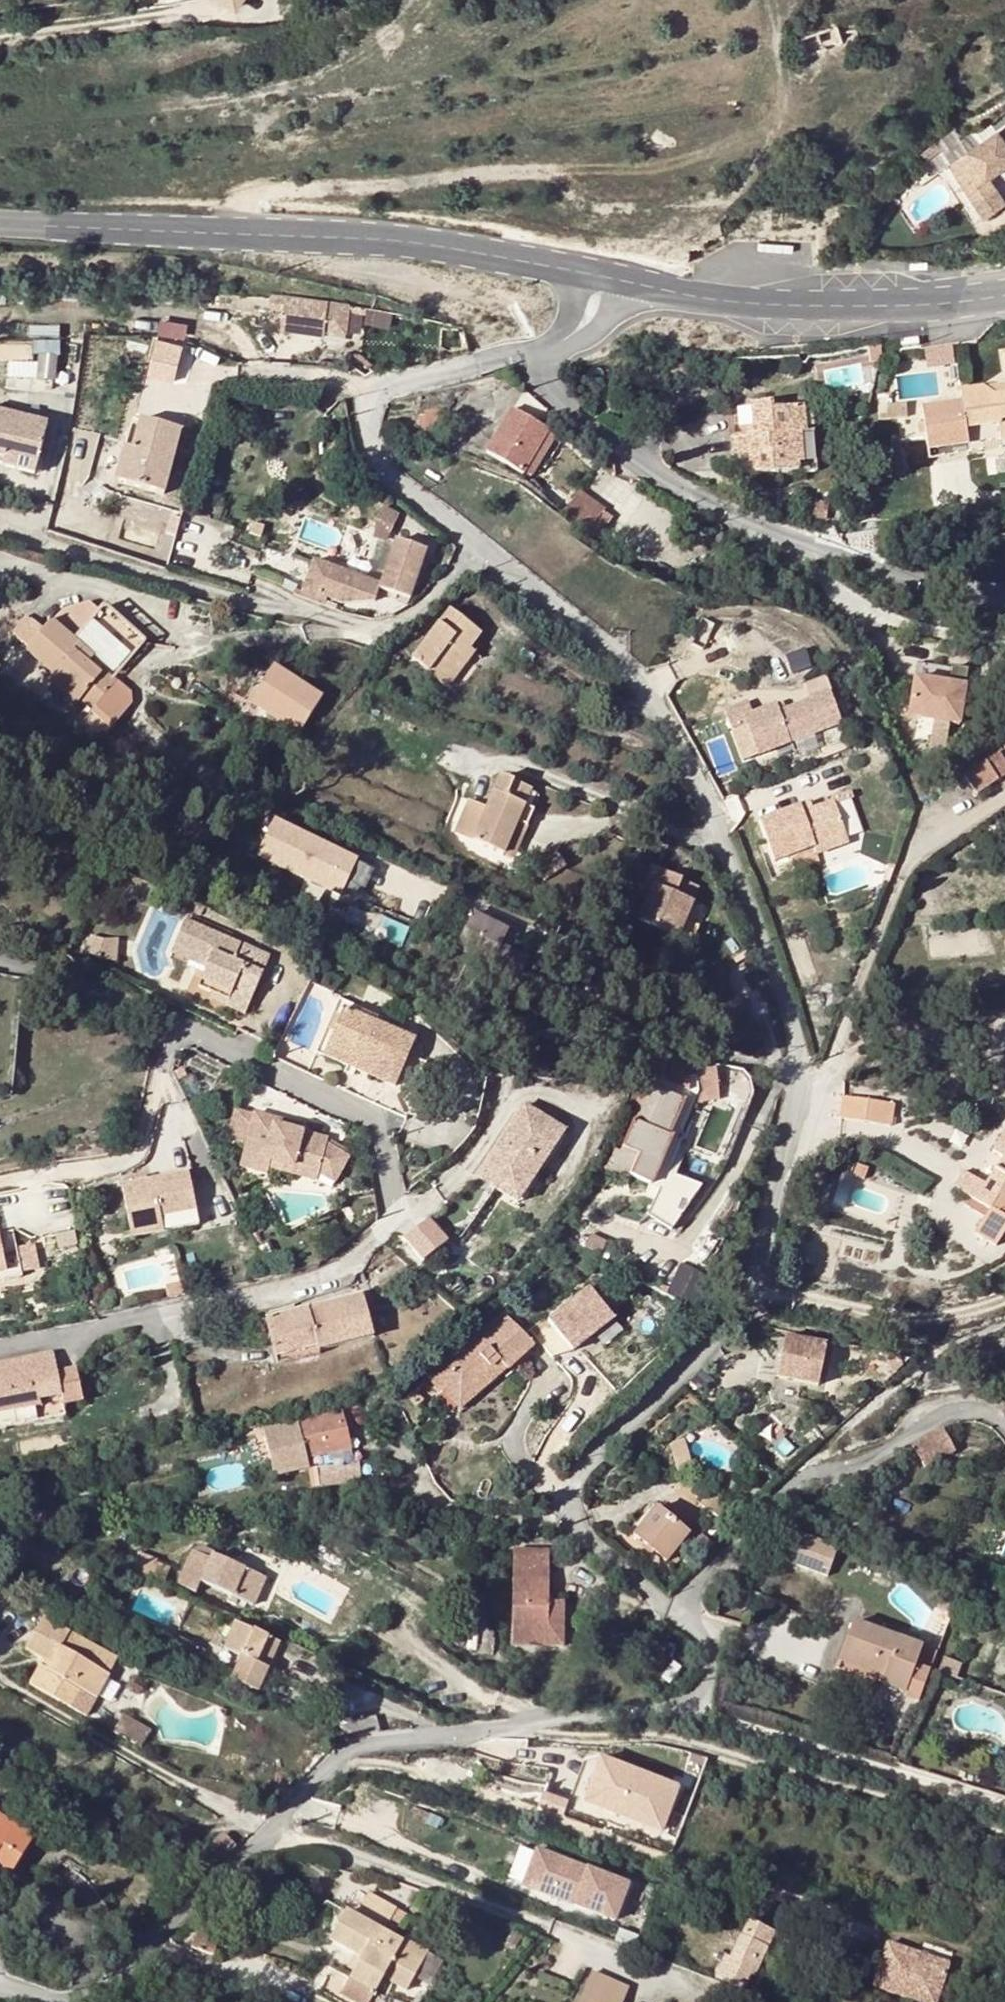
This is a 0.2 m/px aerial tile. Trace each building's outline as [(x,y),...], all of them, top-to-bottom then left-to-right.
[(845,45),(844,41),(841,30),(839,24),(800,38),(807,58),(845,45)] [(857,29),(841,30),(844,41),(857,41),(857,29)] [(953,164),(988,215),(1004,204),(1004,196),(991,176),(1004,165),(1004,128),(953,164)] [(929,260),(911,261),(911,270),(929,269),(929,260)] [(328,302),(286,296),(282,329),(324,334),(328,302)] [(350,305),(328,302),(325,329),(346,333),(350,305)] [(31,338),(0,338),(0,358),(41,359),(41,379),(58,379),(58,326),(31,326),(31,338)] [(920,336),(902,339),(903,348),(921,345),(920,336)] [(952,362),(948,344),(926,348),(929,366),(952,362)] [(987,386),(998,393),(1004,392),(1004,384),(987,386)] [(998,393),(987,386),(962,390),(963,401),(922,406),(928,448),(970,442),(971,451),(971,453),(1003,448),(1002,439),(1004,439),(1004,392),(998,393)] [(805,432),(804,406),(772,408),(772,403),(752,405),(754,436),(734,437),(735,454),(749,454),(750,473),(798,470),(798,463),(796,433),(805,432)] [(814,405),(804,406),(805,432),(796,433),(798,463),(818,461),(814,405)] [(527,470),(549,432),(550,429),(515,408),(490,450),(526,471),(527,470)] [(42,464),(51,427),(0,414),(0,458),(8,460),(10,460),(11,457),(42,464)] [(133,449),(125,447),(116,480),(165,493),(182,431),(142,420),(133,449)] [(556,436),(549,432),(527,470),(535,474),(556,436)] [(970,442),(928,448),(929,457),(971,451),(970,442)] [(39,475),(42,464),(11,457),(10,460),(8,460),(6,467),(39,475)] [(564,511),(589,531),(605,509),(580,490),(564,511)] [(990,495),(990,509),(1004,509),(1004,495),(990,495)] [(400,517),(372,504),(366,518),(393,530),(400,517)] [(635,520),(630,528),(638,532),(642,525),(635,520)] [(425,551),(396,542),(380,588),(313,566),(303,593),(341,606),(375,605),(379,591),(410,601),(425,551)] [(105,671),(117,679),(148,643),(107,607),(77,642),(93,655),(88,663),(100,675),(105,671)] [(443,684),(470,648),(481,633),(450,610),(412,660),(443,684)] [(90,709),(85,717),(75,728),(102,743),(131,708),(133,700),(133,693),(120,683),(117,679),(105,671),(100,675),(88,663),(93,655),(77,642),(52,621),(43,631),(26,617),(20,624),(25,629),(19,637),(30,646),(28,650),(54,673),(49,678),(79,705),(83,702),(90,709)] [(477,653),(470,648),(443,684),(449,688),(477,653)] [(326,691),(277,662),(271,674),(255,699),(304,728),(326,691)] [(967,671),(916,663),(908,717),(959,725),(967,671)] [(248,695),(255,699),(271,674),(263,669),(248,695)] [(790,691),(796,706),(811,701),(806,685),(790,691)] [(747,702),(724,711),(731,730),(745,724),(758,754),(792,741),(792,743),(820,732),(826,748),(849,739),(844,724),(841,725),(830,694),(780,712),(777,704),(752,713),(747,702)] [(986,763),(998,782),(1004,777),(1004,764),(999,754),(986,763)] [(965,777),(977,796),(998,782),(986,763),(965,777)] [(459,834),(506,855),(527,806),(519,802),(526,788),(505,779),(491,809),(474,802),(459,834)] [(534,791),(526,788),(519,802),(527,806),(534,791)] [(954,798),(946,804),(952,812),(960,807),(954,798)] [(759,822),(767,841),(836,817),(830,804),(809,812),(802,814),(799,807),(759,822)] [(807,805),(799,807),(802,814),(809,812),(807,805)] [(537,811),(527,806),(506,855),(516,859),(537,811)] [(836,817),(767,841),(776,861),(790,856),(814,848),(816,854),(846,844),(836,817)] [(276,824),(259,858),(343,898),(359,864),(276,824)] [(814,848),(790,856),(795,870),(819,862),(816,854),(814,848)] [(569,869),(558,850),(536,864),(548,883),(569,869)] [(696,902),(655,885),(640,919),(681,936),(696,902)] [(475,916),(459,947),(520,978),(528,962),(502,949),(509,933),(475,916)] [(271,958),(188,922),(179,940),(212,955),(206,969),(200,982),(214,989),(230,996),(233,988),(253,997),(271,958)] [(179,940),(173,954),(206,969),(212,955),(179,940)] [(230,996),(214,989),(209,999),(245,1015),(253,997),(233,988),(230,996)] [(377,1024),(380,1016),(347,1001),(343,1009),(377,1024)] [(414,1040),(377,1024),(343,1009),(326,1047),(358,1061),(355,1069),(393,1086),(407,1055),(413,1043),(414,1040)] [(419,1045),(413,1043),(407,1055),(413,1058),(419,1045)] [(323,1055),(355,1069),(358,1061),(326,1047),(323,1055)] [(696,1073),(689,1074),(689,1088),(718,1083),(718,1066),(696,1069),(696,1073)] [(683,1097),(645,1082),(637,1102),(639,1105),(620,1153),(616,1151),(608,1172),(616,1174),(627,1170),(632,1172),(634,1175),(653,1183),(661,1164),(674,1134),(668,1132),(683,1097)] [(894,1102),(844,1095),(841,1117),(890,1124),(894,1102)] [(521,1102),(484,1160),(497,1168),(488,1182),(515,1200),(561,1127),(521,1102)] [(277,1121),(256,1115),(246,1149),(266,1155),(265,1161),(318,1176),(334,1187),(348,1162),(327,1147),(328,1142),(302,1135),(275,1127),(277,1121)] [(303,1129),(277,1121),(275,1127),(302,1135),(303,1129)] [(994,1152),(1004,1158),(1004,1159),(1004,1134),(994,1152)] [(997,1168),(1000,1170),(1004,1162),(1004,1159),(1004,1158),(997,1168)] [(497,1168),(484,1160),(475,1174),(488,1182),(497,1168)] [(955,1188),(992,1212),(977,1235),(997,1248),(1004,1234),(1004,1162),(1000,1170),(997,1168),(986,1185),(965,1171),(955,1188)] [(704,1181),(661,1164),(653,1183),(660,1186),(649,1210),(673,1226),(704,1181)] [(190,1174),(123,1188),(133,1235),(161,1229),(161,1219),(197,1212),(190,1174)] [(418,1264),(447,1242),(428,1217),(399,1239),(418,1264)] [(161,1229),(133,1235),(134,1240),(162,1234),(161,1229)] [(7,1273),(8,1279),(22,1277),(12,1231),(0,1233),(0,1274),(7,1273)] [(522,1322),(546,1348),(560,1335),(565,1341),(603,1303),(575,1275),(537,1313),(534,1310),(522,1322)] [(363,1294),(267,1318),(278,1363),(317,1354),(318,1349),(373,1337),(363,1294)] [(503,1308),(461,1347),(466,1353),(508,1314),(503,1308)] [(534,1344),(508,1314),(466,1353),(461,1347),(429,1377),(442,1391),(449,1384),(461,1396),(500,1361),(507,1368),(534,1344)] [(560,1335),(546,1348),(565,1341),(560,1335)] [(785,1337),(777,1378),(818,1387),(827,1345),(785,1337)] [(0,1363),(0,1427),(64,1416),(63,1404),(83,1400),(76,1367),(56,1370),(53,1353),(0,1363)] [(449,1384),(442,1391),(461,1410),(507,1368),(500,1361),(461,1396),(449,1384)] [(343,1411),(299,1421),(264,1430),(274,1475),(309,1467),(308,1458),(328,1454),(327,1448),(350,1443),(343,1411)] [(943,1429),(913,1445),(926,1468),(955,1452),(943,1429)] [(352,1448),(350,1443),(327,1448),(328,1454),(352,1448)] [(318,1482),(337,1480),(335,1459),(316,1465),(318,1482)] [(358,1459),(335,1459),(337,1480),(358,1478),(358,1459)] [(651,1503),(629,1530),(666,1561),(689,1534),(651,1503)] [(794,1525),(781,1552),(824,1572),(837,1546),(794,1525)] [(517,1548),(517,1552),(537,1553),(537,1578),(551,1577),(551,1548),(517,1548)] [(211,1558),(192,1550),(179,1584),(196,1591),(200,1582),(255,1605),(266,1576),(213,1553),(211,1558)] [(158,1560),(138,1551),(135,1562),(123,1558),(121,1564),(151,1576),(158,1560)] [(517,1583),(514,1583),(514,1589),(514,1602),(514,1644),(565,1644),(565,1612),(551,1612),(551,1602),(551,1577),(537,1578),(537,1553),(517,1552),(517,1583)] [(171,1564),(158,1560),(151,1576),(163,1581),(171,1564)] [(565,1602),(551,1602),(551,1612),(565,1612),(565,1602)] [(30,1684),(70,1707),(80,1689),(89,1694),(96,1698),(109,1675),(61,1648),(70,1634),(44,1619),(27,1648),(50,1662),(46,1669),(40,1666),(30,1684)] [(258,1690),(269,1667),(262,1664),(273,1639),(256,1632),(228,1619),(218,1642),(245,1655),(234,1679),(258,1690)] [(920,1697),(936,1653),(852,1623),(833,1678),(871,1692),(877,1675),(882,1677),(881,1683),(920,1697)] [(281,1643),(273,1639),(262,1664),(269,1667),(281,1643)] [(79,1712),(89,1694),(80,1689),(70,1707),(79,1712)] [(355,1737),(380,1731),(377,1717),(342,1726),(355,1737)] [(635,1838),(657,1846),(671,1809),(612,1787),(608,1799),(589,1792),(578,1822),(619,1838),(622,1827),(632,1831),(635,1838)] [(9,1874),(32,1838),(0,1819),(0,1868),(9,1874)] [(622,1827),(619,1838),(655,1852),(657,1846),(635,1838),(632,1831),(622,1827)] [(627,1886),(536,1850),(523,1884),(614,1919),(627,1886)] [(403,1942),(384,1932),(396,1909),(368,1894),(355,1916),(345,1911),(330,1939),(362,1956),(342,1993),(358,2001),(370,2001),(384,1977),(407,1990),(415,1975),(421,1964),(398,1952),(403,1942)] [(741,1936),(762,1945),(769,1930),(748,1922),(741,1936)] [(198,1932),(192,1947),(214,1954),(219,1940),(198,1932)] [(726,1956),(717,1977),(743,1987),(749,1975),(755,1977),(763,1958),(758,1956),(762,1945),(741,1936),(731,1958),(726,1956)] [(426,1955),(403,1942),(398,1952),(421,1964),(426,1955)] [(886,1945),(873,1986),(924,2001),(935,2001),(952,1952),(923,1944),(919,1955),(886,1945)] [(579,2001),(623,2001),(628,1988),(591,1972),(579,2001)]
